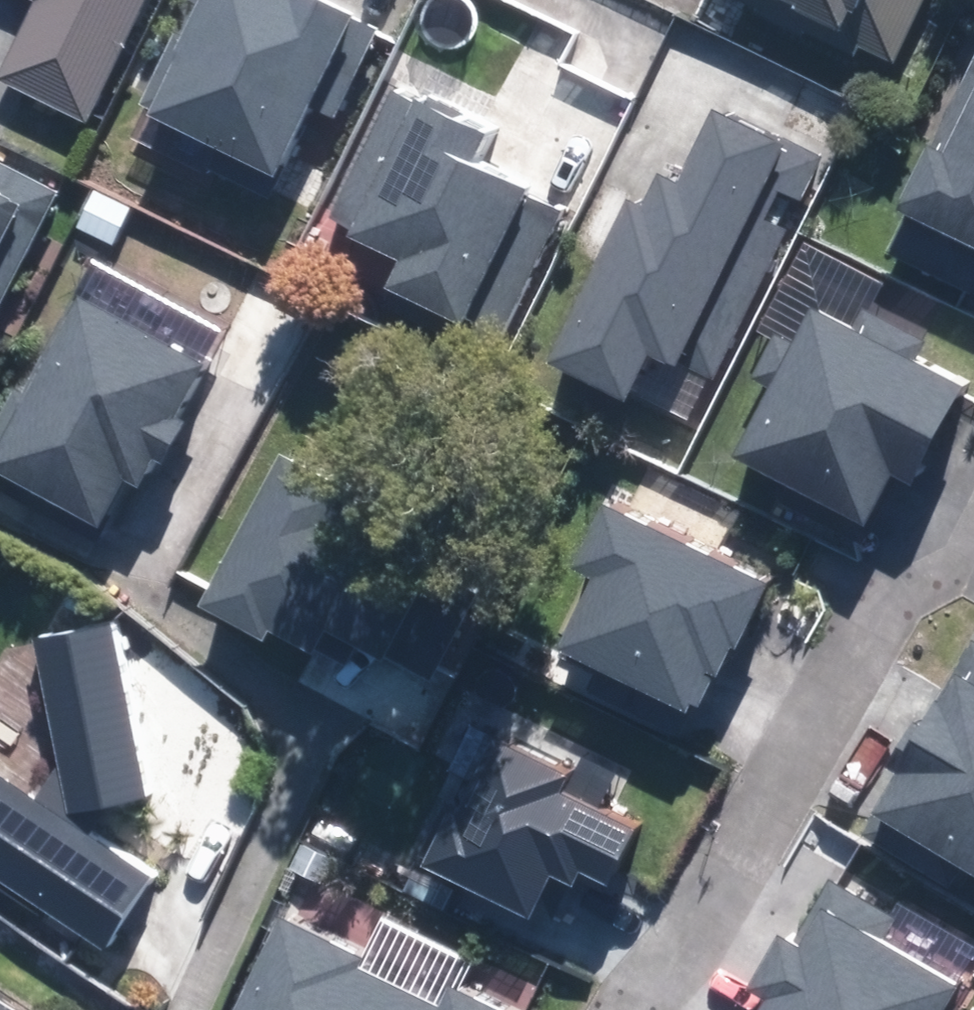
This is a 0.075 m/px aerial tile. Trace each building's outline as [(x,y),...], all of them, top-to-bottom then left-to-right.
[(139,0),(25,0),(0,56),(0,82),(85,120),(139,0)] [(133,115),(275,180),(359,0),(186,0),(133,115)] [(896,65),(927,0),(755,0),(896,65)] [(967,61),(899,206),(973,241),(973,64),(967,61)] [(474,139),(401,103),(338,230),(400,261),(387,287),(499,343),(561,220),(459,169),(474,139)] [(712,371),(816,158),(714,109),(677,185),(659,176),(644,206),(626,198),(548,358),(628,397),(655,343),(688,359),(712,371)] [(55,190),(0,161),(0,293),(55,190)] [(0,447),(0,470),(96,521),(121,474),(136,482),(151,453),(158,457),(177,421),(171,417),(201,361),(81,297),(0,447)] [(855,337),(812,312),(734,450),(863,523),(892,473),(905,480),(955,393),(906,365),(918,344),(868,316),(855,337)] [(391,517),(279,458),(201,607),(265,640),(270,631),(312,653),(324,631),(377,659),(403,608),(356,583),(391,517)] [(761,584),(604,510),(578,565),(598,575),(563,649),(700,713),(761,584)] [(110,626),(39,638),(68,810),(139,798),(110,626)] [(862,836),(973,898),(973,647),(970,645),(862,836)] [(484,737),(423,866),(531,917),(557,861),(606,883),(631,830),(555,795),(564,775),(484,737)] [(0,779),(0,886),(99,958),(150,887),(0,779)] [(761,1009),(942,1009),(954,988),(875,944),(888,919),(830,887),(796,947),(778,937),(749,987),(768,997),(761,1009)] [(274,920),(229,1009),(489,1009),(447,989),(440,1002),(274,920)]
